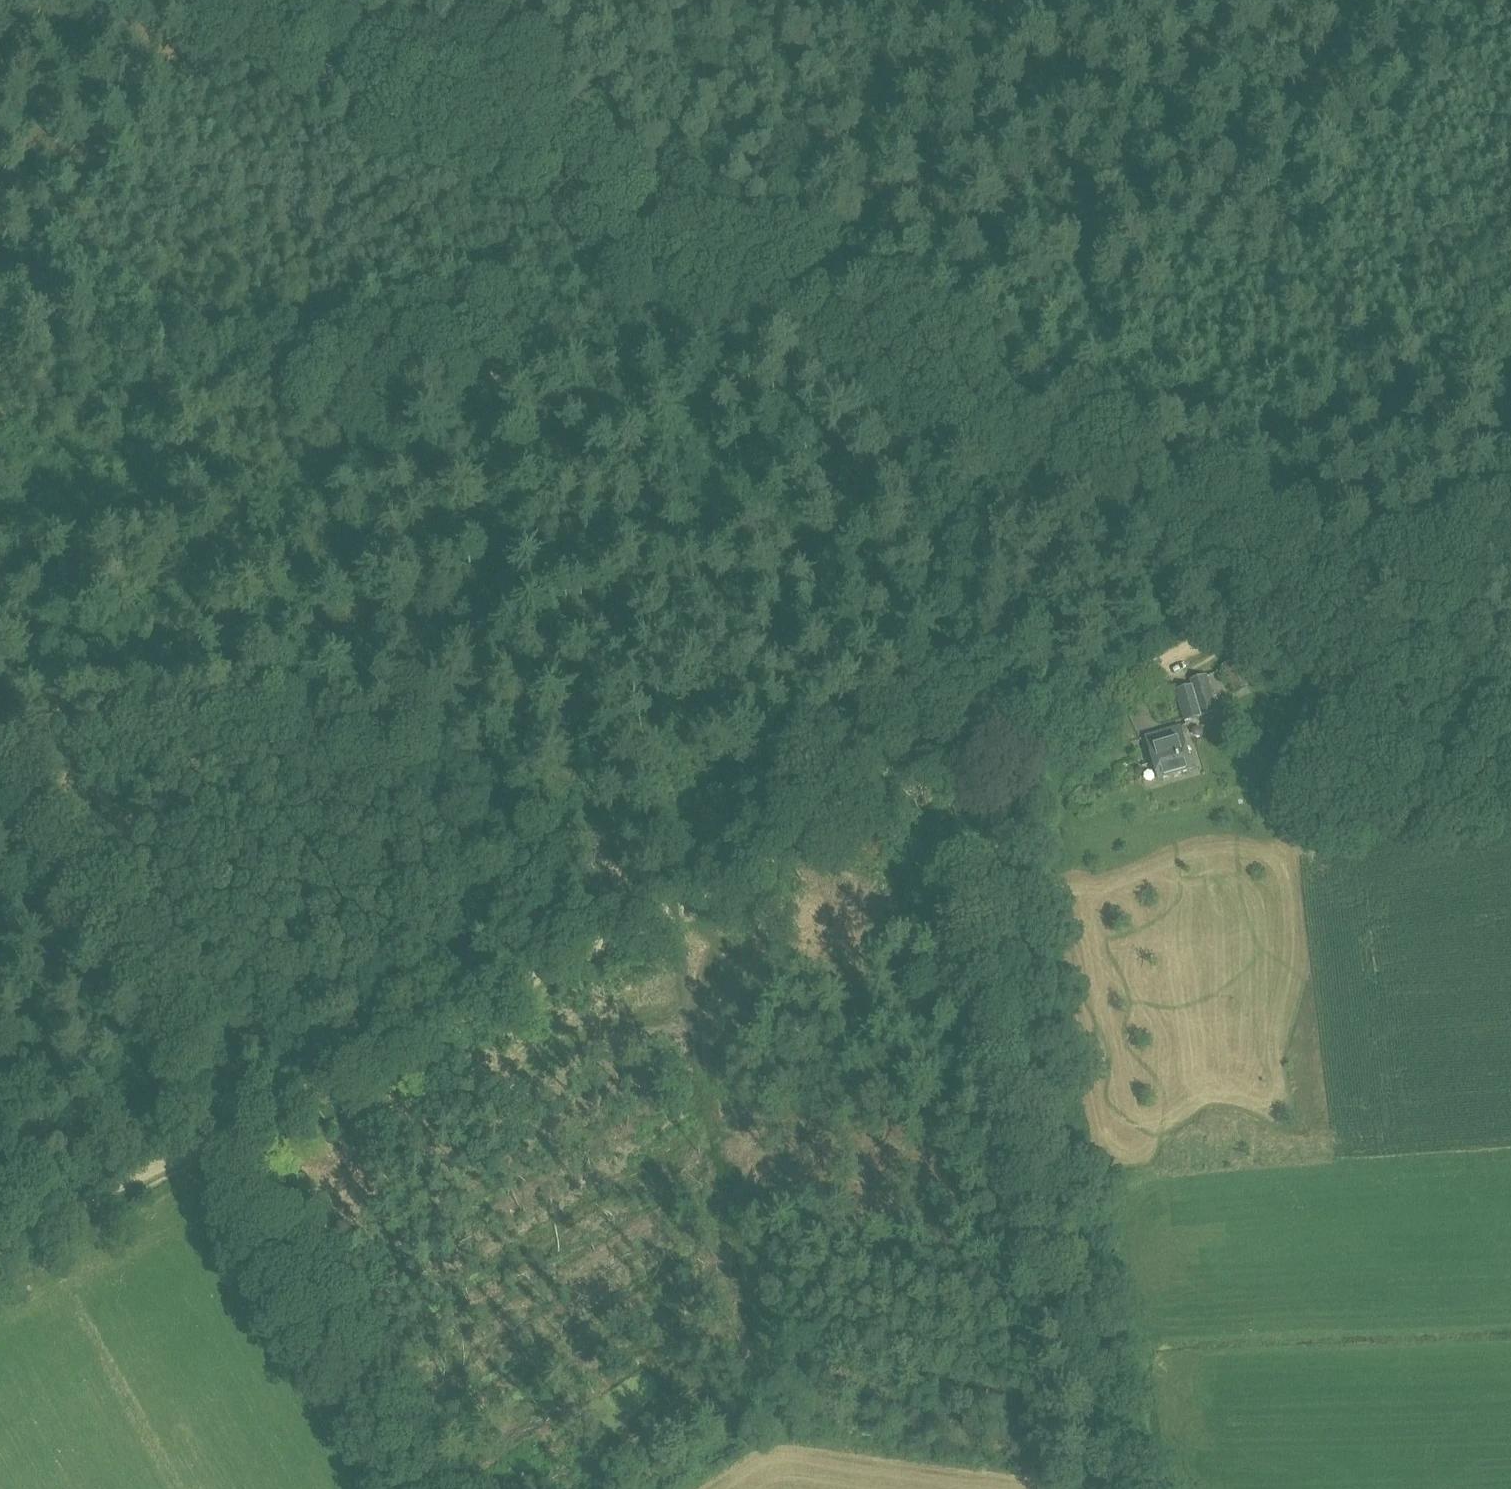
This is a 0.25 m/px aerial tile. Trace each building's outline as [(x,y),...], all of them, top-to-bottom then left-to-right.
[(1174,690),(1185,722),(1218,710),(1207,674),(1190,680),(1191,685),(1174,690)] [(1155,764),(1159,779),(1193,769),(1180,727),(1146,737),(1152,756),(1136,761),(1139,769),(1155,764)]
